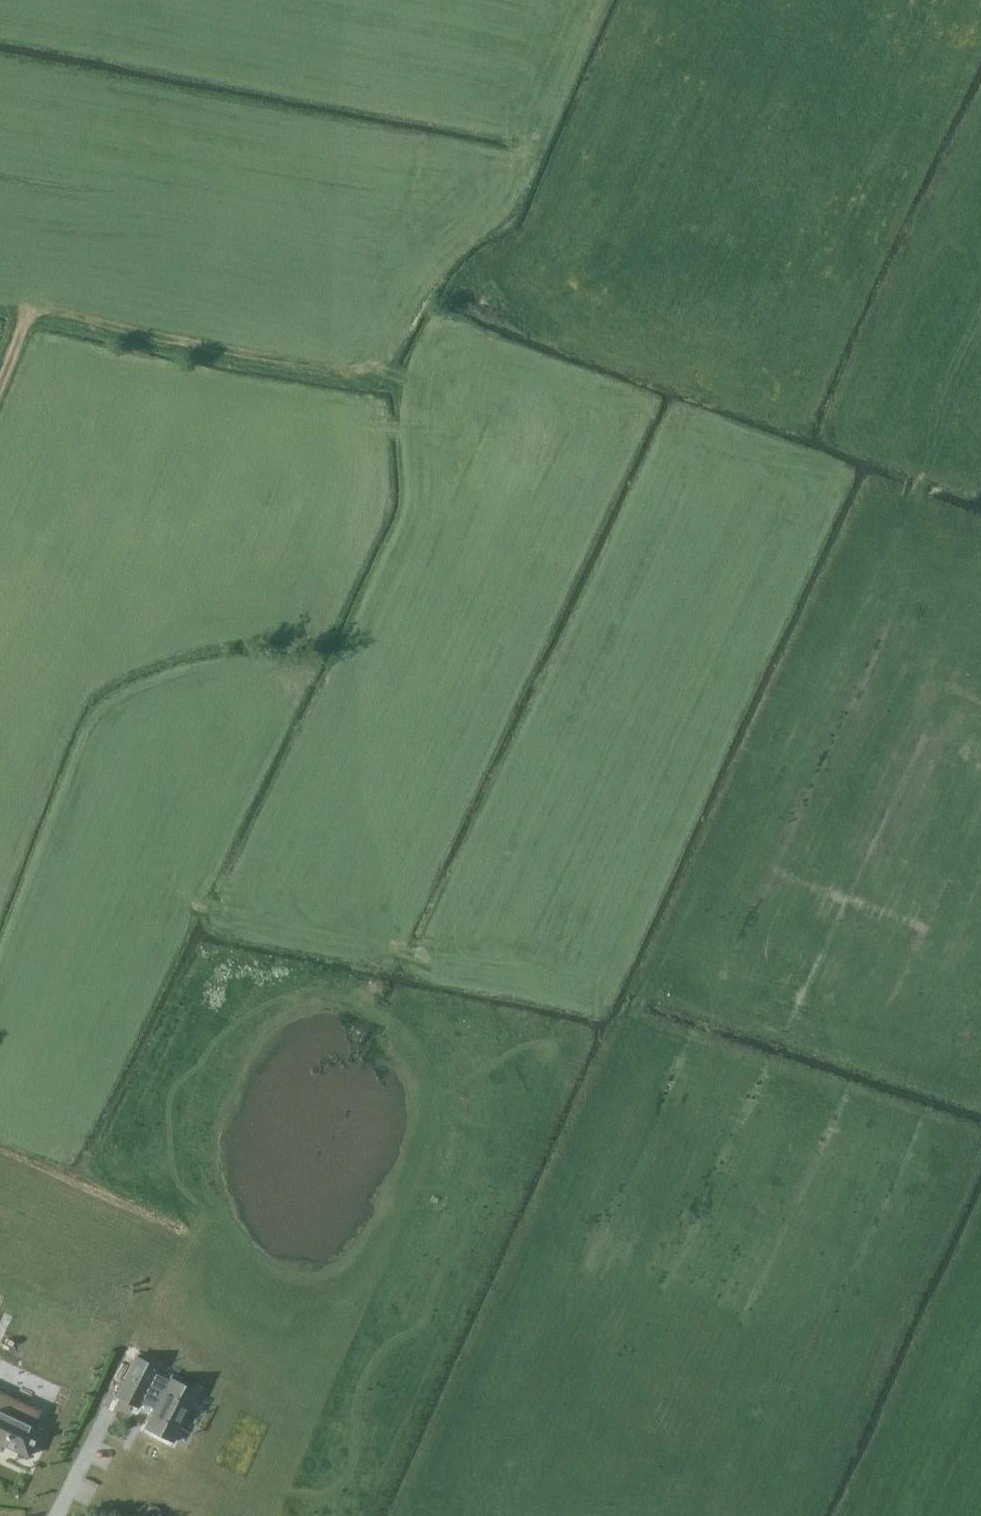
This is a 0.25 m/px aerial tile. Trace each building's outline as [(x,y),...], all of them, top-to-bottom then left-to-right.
[(171,1382),(157,1375),(159,1370),(136,1358),(116,1397),(139,1409),(143,1403),(157,1410),(147,1430),(175,1444),(200,1393),(172,1380),(171,1382)] [(41,1430),(0,1411),(0,1444),(28,1457),(41,1430)]
